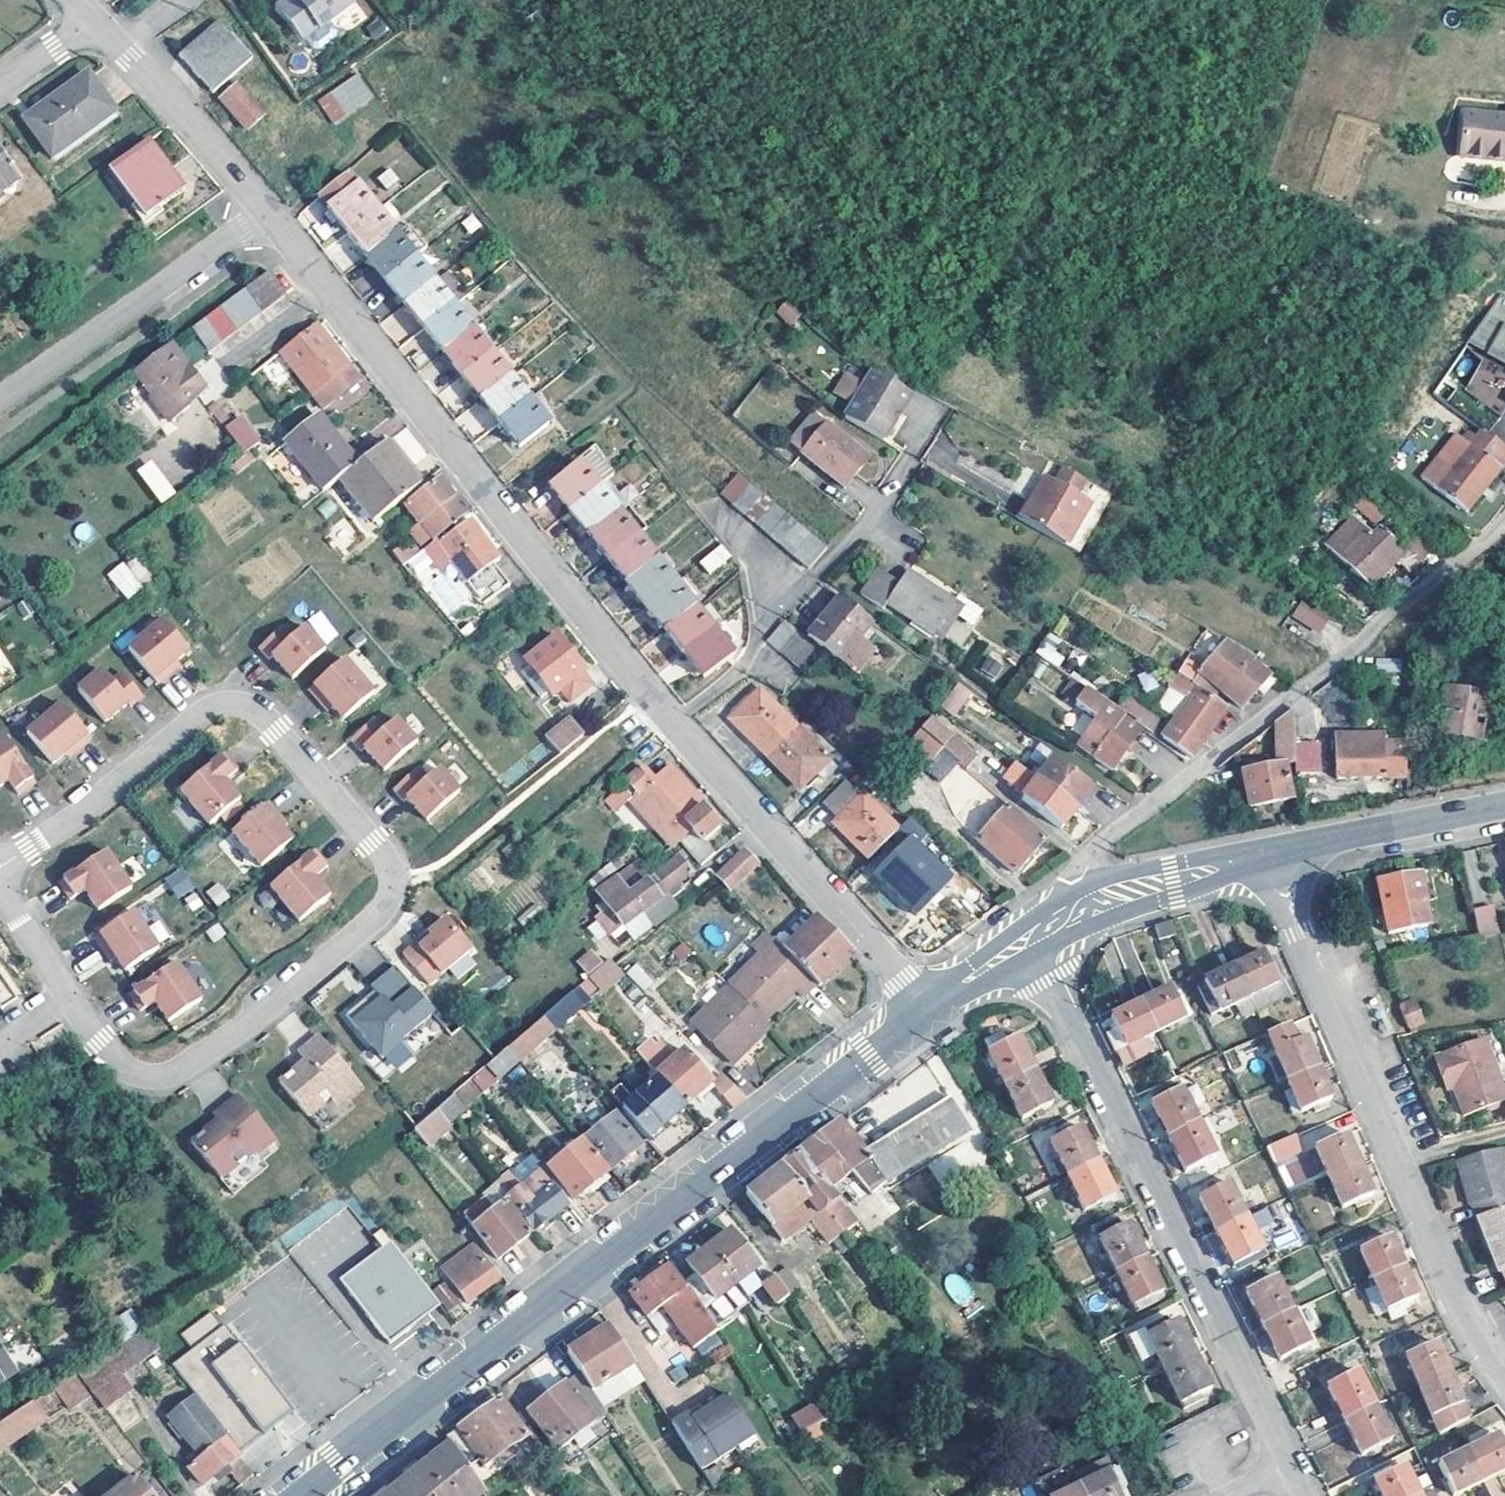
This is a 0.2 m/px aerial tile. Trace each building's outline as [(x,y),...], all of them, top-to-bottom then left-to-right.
[(351,0),(309,0),(304,4),(295,2),(288,6),(287,14),(311,46),(335,28),(359,10),(351,0)] [(380,18),(365,26),(373,40),(388,31),(380,18)] [(200,79),(239,44),(223,26),(185,60),(200,79)] [(335,28),(311,46),(317,55),(324,56),(340,44),(342,38),(335,28)] [(256,62),(239,44),(200,79),(216,98),(256,62)] [(114,114),(86,75),(24,121),(52,160),(114,114)] [(354,76),(343,83),(359,106),(371,98),(354,76)] [(343,83),(331,92),(346,116),(359,106),(343,83)] [(268,120),(241,89),(226,102),(252,134),(268,120)] [(346,116),(331,92),(317,102),(332,125),(346,116)] [(1461,112),(1457,157),(1494,159),(1494,154),(1504,155),(1504,114),(1461,112)] [(403,183),(421,170),(397,138),(384,148),(394,160),(388,164),(403,183)] [(183,190),(149,142),(110,169),(145,217),(183,190)] [(0,160),(0,194),(16,182),(0,160)] [(391,169),(379,179),(387,191),(400,181),(391,169)] [(339,224),(346,233),(375,209),(348,176),(319,198),(331,213),(339,224)] [(366,258),(395,234),(375,209),(346,233),(366,258)] [(339,224),(331,213),(325,218),(333,228),(339,224)] [(408,224),(395,234),(366,258),(385,282),(414,259),(428,248),(408,224)] [(414,259),(385,282),(404,306),(433,282),(414,259)] [(449,269),(433,282),(452,306),(468,293),(449,269)] [(288,290),(273,270),(195,329),(210,350),(288,290)] [(423,329),(452,306),(433,282),(404,306),(423,329)] [(1464,342),(1504,370),(1504,301),(1496,296),(1464,342)] [(792,325),(801,311),(784,300),(775,314),(792,325)] [(471,330),(452,306),(423,329),(442,354),(471,330)] [(280,354),(322,410),(358,383),(317,328),(280,354)] [(442,354),(461,378),(490,354),(471,330),(442,354)] [(1464,342),(1461,347),(1476,367),(1456,401),(1484,422),(1475,434),(1481,439),(1483,440),(1500,410),(1504,413),(1504,370),(1464,342)] [(207,391),(174,345),(137,372),(173,420),(191,408),(188,405),(207,391)] [(490,354),(461,378),(480,402),(509,378),(490,354)] [(843,369),(832,392),(849,400),(860,377),(843,369)] [(914,392),(874,370),(847,418),(886,441),(898,420),(914,392)] [(509,378),(480,402),(499,426),(528,402),(509,378)] [(528,402),(499,426),(518,450),(548,426),(528,402)] [(815,416),(792,446),(806,456),(829,426),(815,416)] [(283,445),(322,494),(338,481),(355,467),(316,418),(283,445)] [(258,445),(240,419),(224,430),(242,456),(250,451),(258,445)] [(873,460),(829,426),(806,456),(851,490),(873,460)] [(414,464),(426,454),(406,428),(393,438),(414,464)] [(1466,445),(1456,437),(1419,481),(1430,489),(1466,445)] [(1481,439),(1472,449),(1466,445),(1430,489),(1461,513),(1504,456),(1483,440),(1481,439)] [(383,445),(355,467),(338,481),(372,523),(380,517),(417,487),(383,445)] [(568,512),(597,489),(607,481),(612,477),(594,454),(549,488),(568,512)] [(151,459),(136,471),(161,503),(176,492),(151,459)] [(1062,469),(1054,483),(1078,497),(1086,482),(1062,469)] [(735,475),(719,495),(731,505),(747,485),(735,475)] [(1054,483),(1045,477),(1031,503),(1021,521),(1042,534),(1063,546),(1089,503),(1078,497),(1054,483)] [(465,515),(439,481),(403,506),(417,525),(420,523),(432,539),(465,515)] [(626,505),(607,481),(597,489),(616,513),(626,505)] [(731,505),(743,515),(761,496),(747,485),(731,505)] [(597,489),(568,512),(587,536),(616,513),(597,489)] [(1382,514),(1362,493),(1354,502),(1374,522),(1382,514)] [(743,515),(754,524),(771,504),(761,496),(743,515)] [(1031,503),(1026,500),(1016,518),(1021,521),(1031,503)] [(771,504),(754,524),(766,533),(782,513),(771,504)] [(626,505),(616,513),(587,536),(607,560),(635,537),(645,529),(626,505)] [(782,513),(766,533),(780,545),(797,525),(782,513)] [(1371,534),(1353,515),(1324,544),(1367,587),(1395,560),(1407,574),(1416,565),(1400,548),(1378,527),(1371,534)] [(77,540),(93,535),(89,521),(73,525),(77,540)] [(498,560),(469,521),(436,544),(434,541),(422,551),(441,574),(452,565),(484,606),(509,586),(492,565),(498,560)] [(797,525),(780,545),(793,555),(810,536),(797,525)] [(1435,548),(1419,531),(1400,548),(1416,565),(1435,548)] [(810,536),(793,555),(808,567),(825,548),(810,536)] [(625,584),(655,561),(635,537),(607,560),(625,584)] [(413,559),(402,544),(390,554),(402,568),(413,559)] [(730,558),(721,547),(699,565),(709,575),(730,558)] [(134,553),(107,574),(126,598),(153,577),(134,553)] [(674,585),(655,561),(625,584),(645,608),(674,585)] [(883,607),(886,603),(931,634),(951,604),(906,575),(900,583),(877,566),(859,591),(883,607)] [(674,585),(645,608),(664,633),(694,609),(703,601),(683,577),(674,585)] [(958,615),(974,624),(982,608),(966,599),(958,615)] [(875,624),(841,600),(809,636),(856,674),(874,653),(860,641),(875,624)] [(1301,606),(1292,618),(1315,634),(1323,622),(1301,606)] [(683,656),(712,632),(694,609),(664,633),(683,656)] [(162,620),(128,649),(158,684),(170,674),(166,669),(174,663),(176,661),(189,651),(162,620)] [(959,628),(950,621),(940,636),(960,650),(970,634),(961,627),(959,628)] [(777,653),(795,632),(783,622),(765,643),(777,653)] [(712,632),(683,656),(702,680),(731,656),(741,644),(724,623),(712,632)] [(290,679),(323,651),(302,627),(290,638),(281,627),(257,648),(267,659),(270,656),(278,665),(290,679)] [(791,663),(808,642),(795,632),(777,653),(791,663)] [(1052,637),(1048,634),(1041,643),(1040,645),(1045,648),(1052,637)] [(584,673),(556,637),(524,663),(528,667),(549,694),(552,698),(560,692),(570,704),(591,686),(582,675),(584,673)] [(820,652),(808,642),(791,663),(804,673),(820,652)] [(1185,682),(1209,697),(1215,690),(1240,709),(1254,692),(1259,685),(1267,676),(1251,663),(1254,659),(1226,643),(1202,670),(1187,660),(1176,676),(1178,678),(1185,682)] [(993,651),(976,666),(990,683),(1008,668),(993,651)] [(174,663),(166,669),(170,674),(180,666),(176,661),(174,663)] [(344,661),(309,691),(319,703),(324,699),(331,707),(333,710),(343,721),(373,695),(344,661)] [(549,694),(528,667),(519,673),(540,700),(549,694)] [(101,669),(78,689),(105,722),(122,708),(128,703),(131,706),(142,697),(122,673),(112,682),(101,669)] [(1226,710),(1209,697),(1185,682),(1178,678),(1161,704),(1162,709),(1176,719),(1162,738),(1191,759),(1202,744),(1208,735),(1226,710)] [(1139,731),(1069,682),(1058,697),(1095,722),(1077,749),(1092,759),(1111,772),(1139,731)] [(969,694),(956,684),(938,707),(950,717),(962,703),(969,694)] [(1261,687),(1259,685),(1254,692),(1259,694),(1264,688),(1261,687)] [(1486,695),(1441,689),(1435,735),(1480,742),(1486,695)] [(763,755),(792,727),(758,692),(756,693),(753,690),(729,711),(733,717),(730,721),(763,755)] [(992,710),(969,694),(962,703),(985,719),(992,710)] [(324,699),(319,703),(328,714),(333,710),(331,707),(324,699)] [(62,703),(27,733),(53,764),(65,754),(68,751),(75,745),(79,750),(91,740),(62,703)] [(1138,709),(1132,704),(1127,712),(1138,720),(1137,721),(1154,732),(1162,721),(1145,709),(1138,709)] [(1271,722),(1272,745),(1290,733),(1290,707),(1271,722)] [(584,735),(569,719),(546,739),(560,756),(584,735)] [(928,719),(918,730),(958,765),(965,770),(974,758),(928,719)] [(383,731),(374,720),(351,741),(360,751),(363,748),(373,759),(384,772),(416,744),(395,720),(383,731)] [(825,761),(792,727),(763,755),(797,790),(813,774),(825,761)] [(958,765),(918,730),(903,748),(924,768),(922,771),(938,786),(958,765)] [(1287,763),(1290,763),(1290,743),(1290,733),(1272,745),(1272,764),(1239,771),(1246,805),(1287,798),(1283,769),(1288,769),(1287,763)] [(1382,734),(1335,734),(1334,777),(1405,777),(1404,742),(1383,742),(1382,734)] [(1213,739),(1208,735),(1202,744),(1206,747),(1213,739)] [(0,739),(0,786),(6,782),(9,780),(19,794),(36,784),(4,736),(0,739)] [(1315,743),(1290,743),(1290,763),(1290,774),(1316,774),(1315,743)] [(68,751),(65,754),(69,758),(79,750),(75,745),(68,751)] [(225,754),(180,791),(209,826),(240,800),(227,784),(224,781),(237,770),(225,754)] [(834,770),(825,761),(813,774),(822,782),(834,770)] [(1035,782),(1074,812),(1078,807),(1089,791),(1051,762),(1038,778),(1033,773),(1030,778),(1035,782)] [(718,828),(666,769),(652,780),(642,769),(620,788),(673,845),(679,841),(700,865),(713,855),(703,842),(718,828)] [(456,793),(436,770),(424,780),(415,770),(391,790),(401,802),(404,799),(412,808),(424,821),(456,793)] [(1060,831),(1074,812),(1035,782),(1020,800),(1060,831)] [(859,798),(846,785),(823,807),(837,820),(859,798)] [(897,831),(861,796),(859,798),(837,820),(833,825),(867,861),(897,831)] [(268,803),(232,833),(261,868),(292,841),(282,829),(276,822),(273,819),(278,815),(268,803)] [(1042,840),(1005,808),(993,820),(988,816),(982,823),(987,827),(975,842),(1013,874),(1042,840)] [(278,815),(273,819),(276,822),(282,829),(287,826),(278,815)] [(948,882),(909,842),(874,877),(912,918),(948,882)] [(327,867),(314,851),(270,887),(300,922),(330,897),(316,880),(314,877),(327,867)] [(756,868),(742,851),(715,876),(730,892),(756,868)] [(129,891),(105,853),(58,884),(69,901),(83,891),(85,895),(97,912),(129,891)] [(690,874),(677,857),(653,876),(639,860),(597,893),(605,904),(608,909),(596,918),(611,936),(622,927),(633,941),(652,926),(642,912),(667,892),(671,898),(680,890),(677,885),(690,874)] [(182,866),(164,877),(176,899),(195,888),(182,866)] [(1424,901),(1418,873),(1375,882),(1377,893),(1385,934),(1425,926),(1420,902),(1424,901)] [(215,906),(230,898),(221,881),(206,889),(215,906)] [(1497,930),(1490,904),(1470,908),(1477,935),(1497,930)] [(133,912),(95,938),(104,951),(109,948),(114,956),(116,958),(125,971),(158,950),(133,912)] [(782,951),(815,985),(818,988),(851,956),(838,941),(818,919),(804,931),(788,946),(782,951)] [(804,931),(796,922),(780,937),(788,946),(804,931)] [(414,945),(400,956),(425,988),(469,955),(444,923),(427,936),(430,940),(426,943),(417,950),(414,945)] [(728,988),(761,1022),(795,991),(802,998),(815,985),(782,951),(767,935),(754,948),(760,956),(728,988)] [(427,936),(414,945),(417,950),(426,943),(430,940),(427,936)] [(585,974),(602,962),(591,947),(574,960),(585,974)] [(109,948),(104,951),(111,962),(116,958),(114,956),(109,948)] [(1184,966),(1179,954),(1169,957),(1174,970),(1184,966)] [(1263,954),(1233,969),(1255,1014),(1288,997),(1274,962),(1267,964),(1263,954)] [(614,966),(608,961),(584,981),(594,994),(620,973),(614,966)] [(637,962),(626,970),(641,990),(652,982),(637,962)] [(176,963),(129,994),(140,1011),(154,1001),(157,1005),(168,1022),(201,1000),(176,963)] [(392,967),(369,986),(373,991),(377,996),(368,1003),(364,999),(344,1016),(380,1060),(399,1044),(398,1042),(431,1014),(392,967)] [(1244,1019),(1255,1014),(1233,969),(1203,983),(1205,990),(1198,993),(1211,1018),(1234,1006),(1238,1013),(1241,1011),(1244,1019)] [(2,1009),(16,1000),(0,975),(0,1007),(2,1009)] [(589,999),(578,986),(558,1003),(569,1015),(589,999)] [(768,1030),(761,1022),(728,988),(692,1025),(730,1066),(768,1030)] [(1169,989),(1139,1004),(1153,1034),(1188,1017),(1180,999),(1175,1002),(1169,989)] [(373,991),(364,999),(368,1003),(377,996),(373,991)] [(1417,1027),(1408,1002),(1395,1007),(1406,1036),(1411,1034),(1410,1029),(1417,1027)] [(1140,1041),(1153,1034),(1139,1004),(1110,1019),(1115,1031),(1107,1035),(1123,1070),(1147,1057),(1140,1041)] [(541,1017),(506,1048),(516,1061),(552,1030),(541,1017)] [(1286,1083),(1317,1070),(1303,1038),(1295,1040),(1288,1026),(1265,1036),(1286,1083)] [(983,1043),(1004,1086),(1033,1072),(1017,1038),(1008,1041),(1004,1034),(983,1043)] [(360,1086),(318,1036),(298,1052),(306,1062),(296,1070),(295,1069),(279,1082),(308,1117),(338,1092),(344,1099),(360,1086)] [(662,1052),(650,1038),(635,1050),(656,1074),(674,1059),(666,1049),(662,1052)] [(1500,1101),(1479,1038),(1430,1059),(1437,1081),(1445,1077),(1449,1089),(1458,1118),(1500,1101)] [(516,1061),(506,1048),(492,1060),(485,1066),(496,1078),(516,1061)] [(656,1074),(658,1076),(684,1107),(703,1091),(706,1095),(715,1088),(732,1109),(745,1099),(721,1075),(712,1082),(685,1051),(674,1059),(656,1074)] [(1331,1103),(1317,1070),(1286,1083),(1300,1115),(1331,1103)] [(1033,1072),(1004,1086),(1020,1121),(1050,1106),(1033,1072)] [(684,1107),(658,1076),(631,1100),(620,1109),(647,1140),(684,1107)] [(1449,1089),(1445,1077),(1437,1081),(1441,1092),(1449,1089)] [(1168,1137),(1197,1123),(1180,1091),(1177,1084),(1158,1092),(1160,1099),(1151,1103),(1168,1137)] [(618,1085),(607,1094),(620,1109),(631,1100),(618,1085)] [(1205,1119),(1189,1086),(1180,1091),(1197,1123),(1205,1119)] [(451,1096),(434,1111),(445,1125),(462,1109),(451,1096)] [(274,1141),(236,1097),(213,1116),(218,1123),(207,1132),(206,1129),(189,1143),(220,1180),(252,1153),(255,1157),(274,1141)] [(893,1135),(864,1154),(869,1161),(874,1169),(885,1186),(970,1132),(950,1100),(893,1135)] [(445,1125),(434,1111),(412,1130),(426,1147),(448,1128),(445,1125)] [(593,1132),(582,1141),(607,1172),(640,1146),(615,1113),(604,1122),(596,1113),(584,1122),(593,1132)] [(869,1161),(864,1154),(841,1123),(840,1121),(796,1156),(781,1168),(817,1216),(822,1212),(841,1236),(850,1248),(861,1239),(856,1232),(861,1228),(837,1197),(833,1200),(828,1192),(869,1161)] [(1214,1158),(1197,1123),(1168,1137),(1185,1172),(1214,1158)] [(1048,1144),(1065,1178),(1095,1162),(1078,1128),(1048,1144)] [(1312,1149),(1326,1180),(1356,1167),(1343,1137),(1312,1149)] [(1298,1153),(1292,1138),(1266,1149),(1273,1164),(1298,1153)] [(607,1172),(582,1141),(548,1167),(574,1199),(607,1172)] [(1475,1218),(1504,1206),(1504,1173),(1497,1148),(1451,1161),(1452,1162),(1449,1163),(1456,1189),(1452,1191),(1458,1209),(1462,1208),(1466,1221),(1475,1218)] [(874,1169),(869,1161),(828,1192),(833,1200),(837,1197),(874,1169)] [(1095,1162),(1065,1178),(1083,1213),(1113,1197),(1095,1162)] [(1370,1198),(1356,1167),(1326,1180),(1339,1211),(1370,1198)] [(829,1245),(841,1236),(822,1212),(817,1216),(781,1168),(764,1181),(745,1195),(780,1241),(809,1220),(829,1245)] [(567,1203),(541,1171),(520,1187),(510,1173),(494,1186),(531,1231),(549,1217),(567,1203)] [(1215,1233),(1245,1218),(1229,1183),(1197,1199),(1215,1233)] [(529,1234),(504,1202),(472,1226),(497,1259),(513,1246),(529,1234)] [(1475,1218),(1495,1265),(1496,1266),(1504,1289),(1504,1206),(1475,1218)] [(1262,1251),(1245,1218),(1215,1233),(1232,1267),(1242,1263),(1244,1267),(1264,1258),(1261,1252),(1262,1251)] [(1092,1232),(1113,1275),(1144,1260),(1127,1226),(1115,1230),(1112,1223),(1092,1232)] [(425,1286),(383,1231),(332,1270),(382,1334),(422,1304),(416,1297),(411,1290),(414,1290),(416,1290),(418,1289),(420,1289),(421,1288),(425,1286)] [(730,1233),(708,1249),(736,1285),(757,1269),(730,1233)] [(1357,1251),(1370,1282),(1401,1269),(1387,1238),(1357,1251)] [(497,1278),(472,1245),(442,1268),(466,1302),(497,1278)] [(690,1280),(685,1283),(713,1324),(746,1299),(736,1285),(708,1249),(687,1265),(694,1277),(690,1280)] [(1144,1260),(1113,1275),(1133,1316),(1154,1305),(1150,1299),(1161,1294),(1144,1260)] [(713,1324),(685,1283),(672,1264),(630,1294),(647,1317),(664,1307),(694,1347),(717,1330),(713,1324)] [(1401,1269),(1370,1282),(1373,1289),(1363,1293),(1374,1319),(1384,1314),(1388,1323),(1401,1318),(1397,1308),(1415,1301),(1401,1269)] [(799,1291),(785,1272),(776,1279),(789,1298),(799,1291)] [(776,1279),(774,1276),(760,1286),(775,1307),(789,1298),(776,1279)] [(1244,1292),(1261,1326),(1292,1311),(1275,1277),(1244,1292)] [(456,1303),(440,1282),(429,1291),(433,1295),(445,1312),(456,1303)] [(422,1304),(433,1295),(429,1291),(425,1286),(421,1288),(420,1289),(418,1289),(416,1290),(414,1290),(411,1290),(416,1297),(422,1304)] [(1292,1311),(1261,1326),(1278,1361),(1309,1345),(1301,1329),(1315,1322),(1306,1305),(1292,1311)] [(210,1311),(159,1350),(215,1423),(239,1455),(279,1425),(293,1414),(224,1325),(222,1326),(210,1311)] [(1162,1372),(1193,1356),(1176,1323),(1165,1328),(1161,1321),(1133,1334),(1143,1354),(1151,1350),(1162,1372)] [(635,1365),(608,1325),(565,1353),(579,1374),(591,1393),(635,1365)] [(1417,1387),(1447,1374),(1435,1345),(1404,1358),(1417,1387)] [(13,1374),(10,1370),(19,1364),(12,1353),(3,1358),(0,1354),(0,1384),(13,1374)] [(126,1373),(111,1353),(78,1377),(92,1396),(126,1373)] [(1210,1392),(1193,1356),(1162,1372),(1184,1417),(1209,1405),(1205,1395),(1210,1392)] [(635,1365),(591,1393),(602,1409),(645,1380),(635,1365)] [(1344,1421),(1373,1407),(1357,1372),(1327,1386),(1344,1421)] [(602,1409),(591,1393),(579,1374),(528,1412),(556,1449),(605,1413),(602,1409)] [(1466,1419),(1447,1374),(1417,1387),(1437,1435),(1454,1426),(1466,1419)] [(88,1400),(71,1377),(54,1389),(70,1411),(88,1400)] [(40,1395),(45,1413),(59,1409),(54,1392),(40,1395)] [(688,1413),(671,1423),(701,1471),(735,1449),(755,1436),(729,1396),(704,1412),(692,1419),(688,1413)] [(445,1438),(450,1447),(466,1470),(479,1460),(484,1467),(525,1439),(499,1401),(476,1416),(445,1438)] [(47,1419),(34,1402),(18,1413),(31,1430),(47,1419)] [(212,1424),(195,1403),(171,1421),(200,1459),(186,1469),(200,1486),(223,1467),(239,1486),(251,1476),(237,1457),(239,1455),(215,1423),(212,1424)] [(700,1406),(688,1413),(692,1419),(704,1412),(700,1406)] [(823,1422),(814,1407),(792,1419),(801,1435),(823,1422)] [(1373,1407),(1344,1421),(1361,1456),(1391,1442),(1373,1407)] [(31,1430),(18,1413),(1,1425),(14,1441),(31,1430)] [(1,1425),(0,1425),(0,1451),(14,1441),(1,1425)] [(761,1446),(755,1436),(735,1449),(742,1459),(761,1446)] [(1482,1481),(1504,1470),(1504,1453),(1497,1436),(1467,1451),(1482,1481)] [(484,1495),(466,1470),(450,1447),(424,1467),(406,1482),(388,1495),(483,1495),(484,1495)] [(1127,1463),(1121,1450),(1071,1473),(1077,1487),(1127,1463)] [(1451,1495),(1482,1481),(1467,1451),(1437,1465),(1451,1495)] [(1082,1495),(1136,1495),(1141,1494),(1127,1463),(1077,1487),(1082,1495)] [(1077,1487),(1071,1473),(1067,1466),(1033,1482),(1039,1495),(1082,1495),(1077,1487)] [(1403,1467),(1373,1481),(1380,1495),(1417,1495),(1403,1467)] [(148,1483),(141,1489),(133,1480),(113,1495),(159,1495),(148,1483)]
